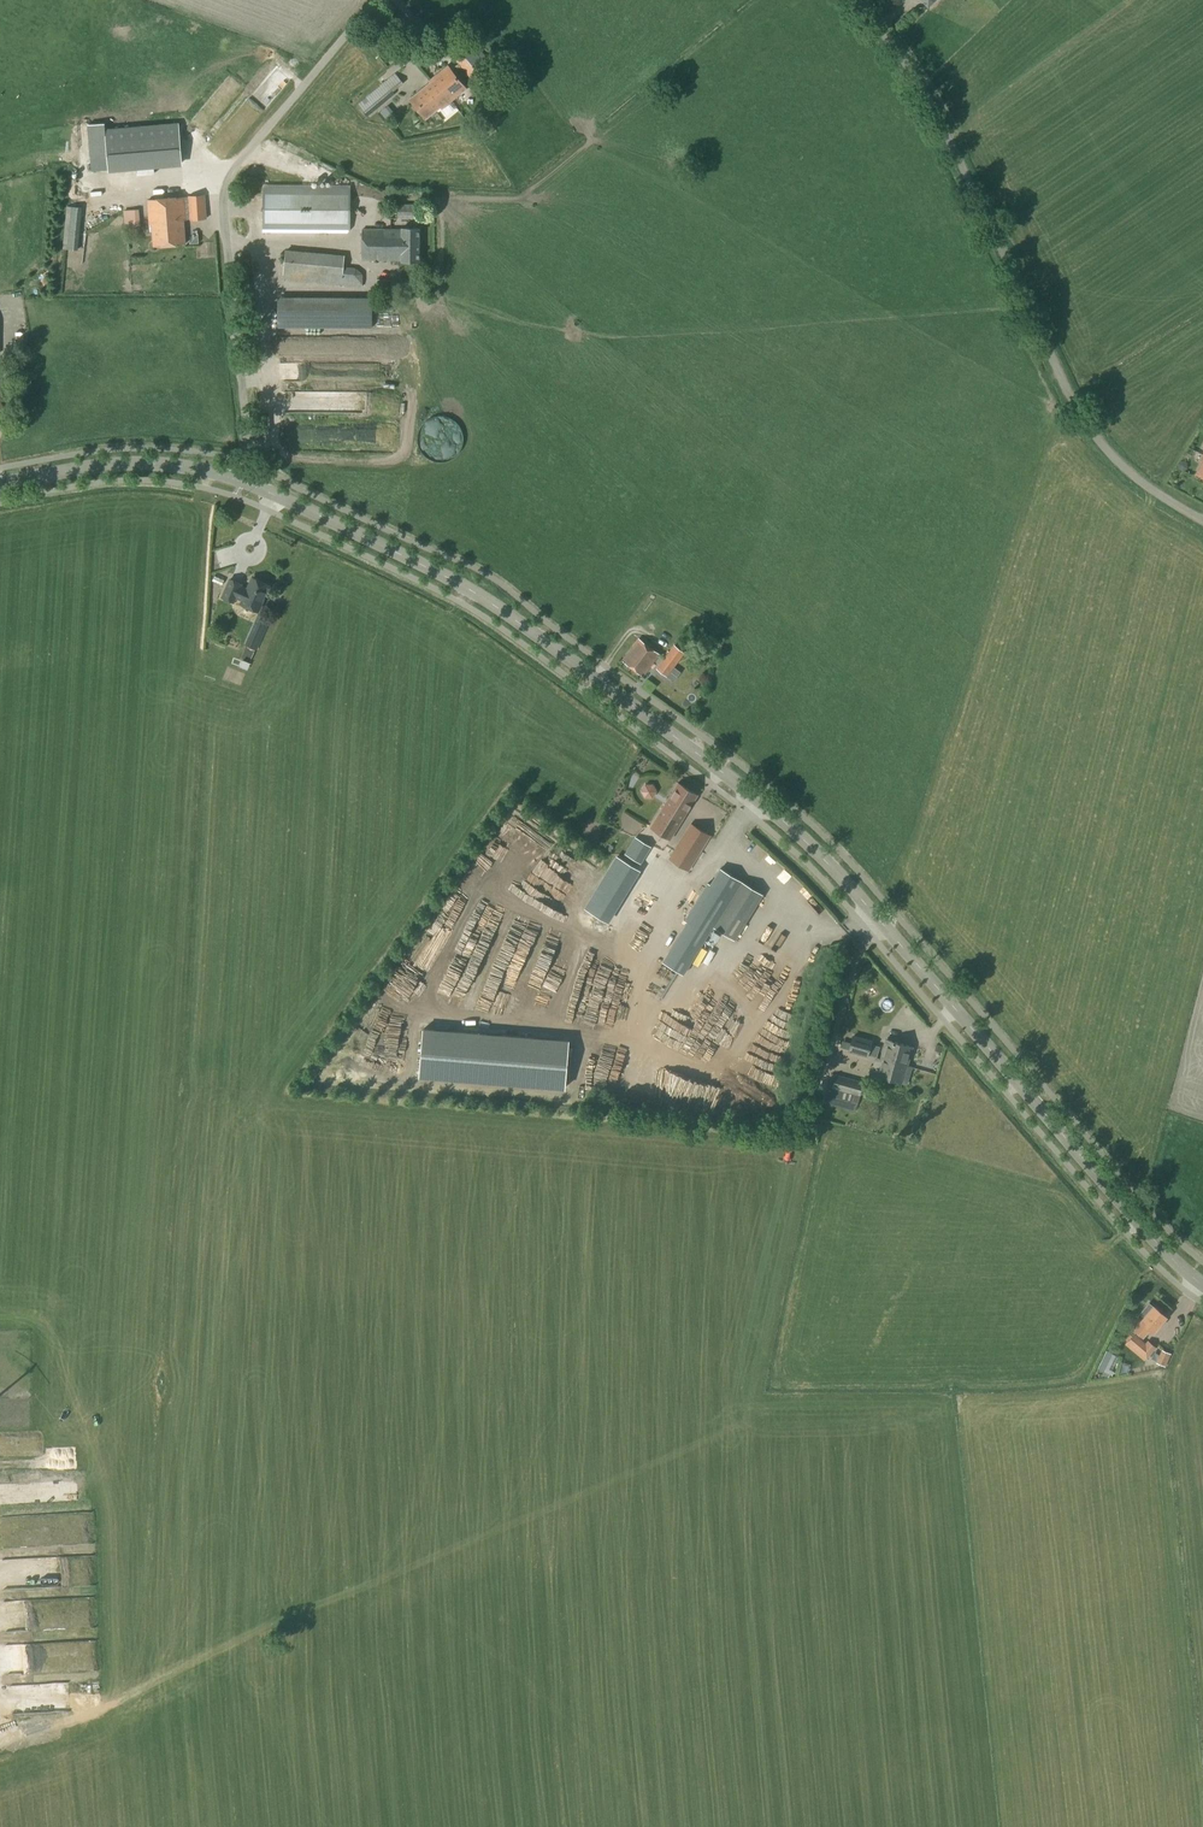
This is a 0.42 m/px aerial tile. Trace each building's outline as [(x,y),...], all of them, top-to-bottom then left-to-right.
[(473,82),(493,65),(476,44),(455,61),(473,82)] [(439,107),(441,108),(466,88),(448,66),(430,81),(431,83),(409,100),(424,119),(439,107)] [(269,106),(292,76),(280,67),(257,96),(269,106)] [(367,117),(396,93),(393,90),(402,83),(394,73),(357,105),(367,117)] [(109,173),(183,167),(179,124),(105,130),(109,173)] [(349,230),(350,189),(263,188),(263,229),(349,230)] [(206,219),(205,194),(188,196),(188,197),(183,197),(147,200),(149,225),(152,224),(153,247),(185,244),(183,220),(189,220),(206,219)] [(417,219),(417,204),(397,204),(397,219),(417,219)] [(78,250),(82,207),(67,206),(62,249),(78,250)] [(144,208),(136,209),(137,227),(145,226),(144,208)] [(418,262),(418,228),(401,228),(401,229),(362,230),(362,260),(401,260),(401,262),(418,262)] [(362,288),(362,274),(355,268),(344,267),(344,255),(285,249),(282,280),(338,285),(362,288)] [(289,306),(349,306),(349,297),(325,297),(325,291),(289,291),(289,306)] [(350,327),(350,307),(289,308),(289,327),(350,327)] [(298,404),(298,398),(305,398),(305,392),(288,391),(288,403),(298,404)] [(256,611),(268,586),(252,578),(247,589),(240,586),(241,584),(230,579),(221,597),(232,602),(235,597),(242,600),(240,604),(256,611)] [(253,624),(244,645),(257,650),(266,629),(253,624)] [(642,676),(659,654),(639,639),(622,660),(642,676)] [(666,677),(685,653),(674,645),(655,669),(666,677)] [(670,839),(697,795),(678,783),(650,827),(670,839)] [(644,798),(652,799),(656,792),(652,785),(645,785),(640,792),(644,798)] [(688,871),(709,836),(690,824),(669,859),(688,871)] [(625,852),(639,861),(648,846),(635,837),(625,852)] [(597,886),(618,899),(636,869),(616,856),(597,886)] [(720,869),(662,962),(683,975),(713,926),(734,939),(762,895),(740,882),(720,869)] [(646,872),(641,878),(649,885),(655,879),(646,872)] [(761,942),(773,951),(786,934),(774,925),(761,942)] [(705,966),(712,949),(706,946),(698,964),(705,966)] [(717,964),(721,954),(714,951),(710,961),(717,964)] [(627,960),(623,968),(639,975),(643,967),(627,960)] [(617,1006),(617,998),(605,997),(605,1006),(617,1006)] [(602,1051),(618,1055),(622,1037),(625,1038),(631,1015),(618,1012),(615,1024),(608,1023),(605,1034),(606,1035),(602,1051)] [(722,1060),(740,1027),(721,1017),(715,1028),(707,1024),(699,1039),(695,1037),(691,1043),(722,1060)] [(419,1078),(565,1089),(569,1040),(423,1028),(419,1078)] [(869,1055),(872,1042),(853,1037),(850,1050),(869,1055)] [(907,1084),(912,1067),(907,1065),(912,1047),(886,1039),(875,1075),(907,1084)] [(770,1079),(775,1061),(750,1055),(746,1073),(770,1079)] [(857,1106),(864,1083),(835,1075),(828,1098),(857,1106)] [(880,1119),(882,1110),(875,1109),(873,1118),(880,1119)] [(1153,1306),(1149,1302),(1137,1316),(1141,1320),(1132,1329),(1140,1336),(1147,1328),(1153,1333),(1166,1317),(1153,1306)] [(1145,1343),(1134,1333),(1126,1342),(1146,1359),(1156,1348),(1147,1340),(1145,1343)] [(1165,1367),(1171,1354),(1161,1349),(1155,1363),(1165,1367)] [(1106,1351),(1097,1369),(1103,1371),(1112,1353),(1106,1351)]
